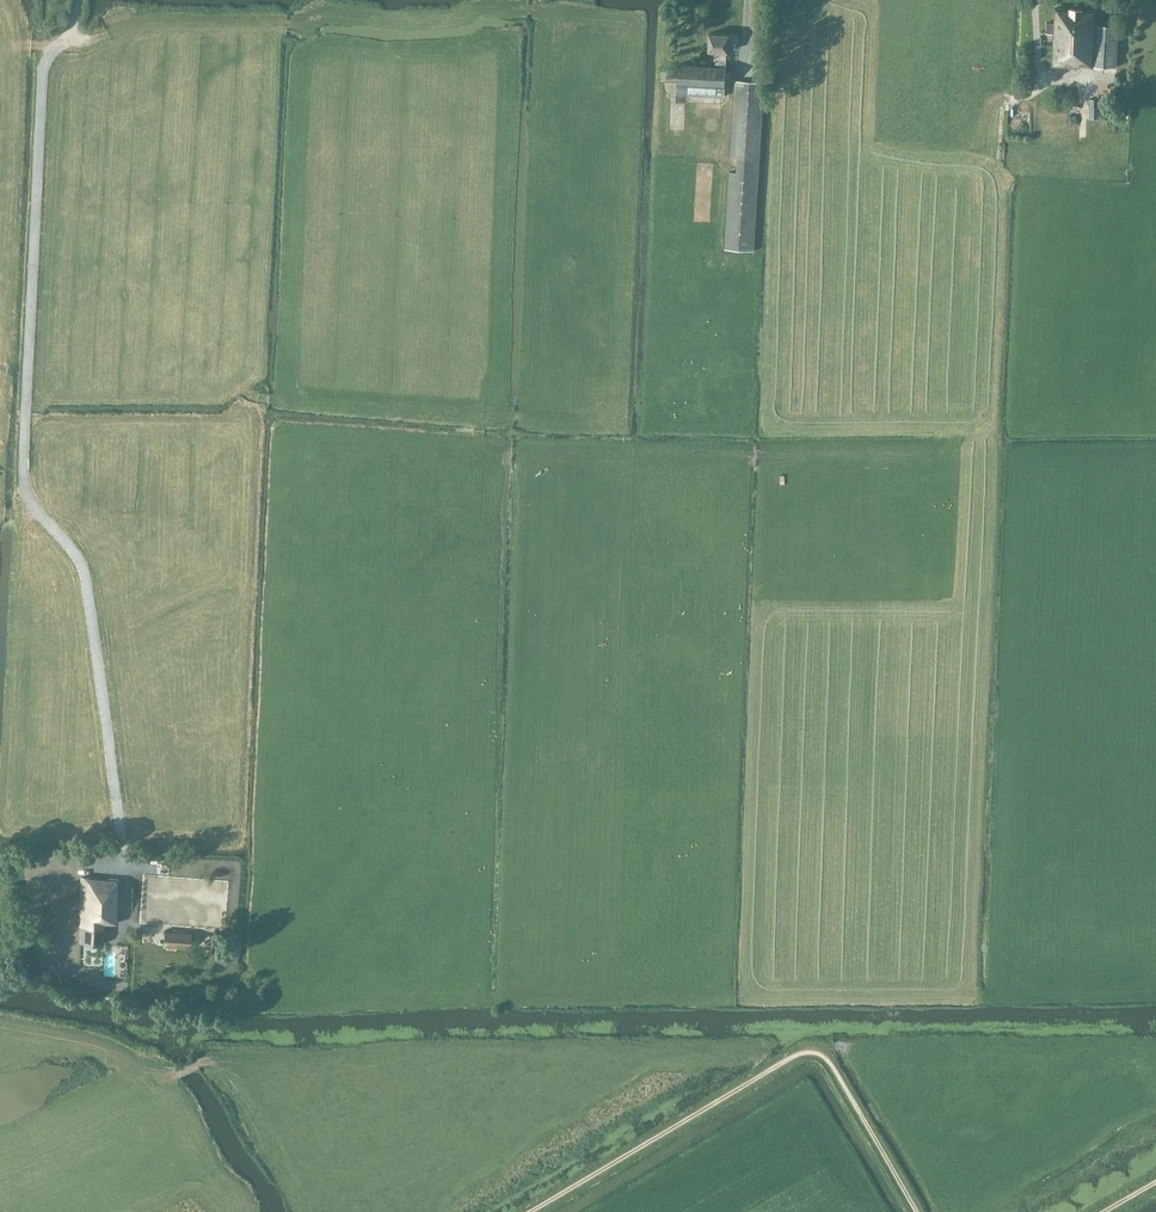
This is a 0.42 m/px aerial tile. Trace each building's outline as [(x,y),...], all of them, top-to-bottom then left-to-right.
[(1053,23),(1046,22),(1045,33),(1053,34),(1051,66),(1081,67),(1081,66),(1117,67),(1119,25),(1096,24),(1096,9),(1054,7),(1053,23)] [(728,52),(729,33),(709,32),(708,51),(716,52),(715,65),(678,63),(676,84),(676,94),(724,96),(725,86),(726,52),(728,52)] [(755,251),(765,82),(735,80),(730,157),(737,158),(736,172),(729,171),(724,249),(755,251)] [(1089,99),(1090,118),(1099,118),(1099,99),(1089,99)] [(684,132),(686,101),(670,100),(669,131),(684,132)] [(82,877),(81,898),(79,942),(104,944),(105,924),(117,924),(119,879),(82,877)] [(164,930),(163,947),(190,949),(191,932),(164,930)] [(160,960),(159,970),(193,972),(193,962),(160,960)]
